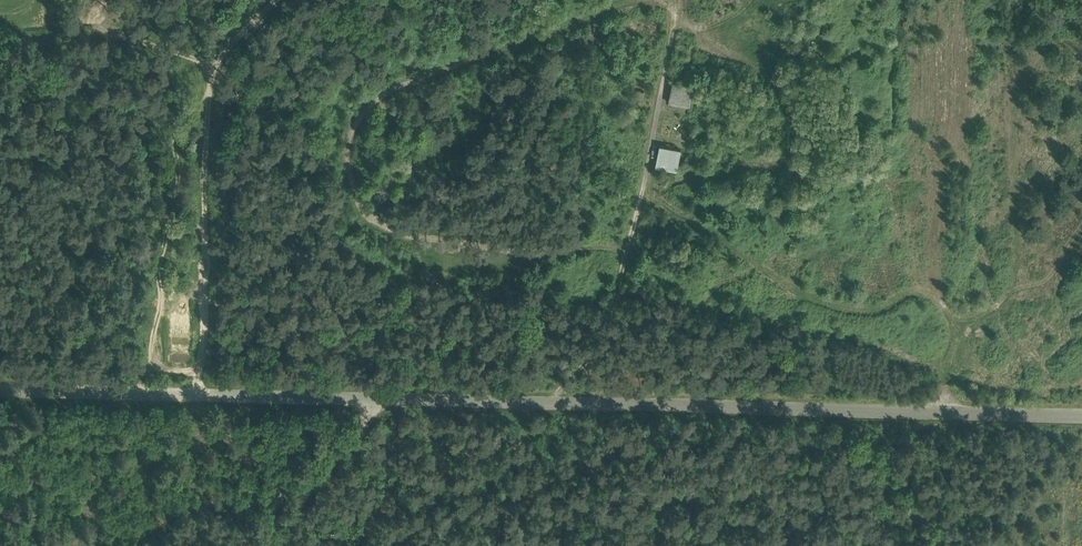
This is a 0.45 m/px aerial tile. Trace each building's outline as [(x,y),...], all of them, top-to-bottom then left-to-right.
[(694,85),(673,81),(669,103),(690,107),(694,85)] [(645,91),(637,89),(635,97),(643,99),(645,91)] [(682,149),(660,145),(656,167),(677,172),(682,149)]
